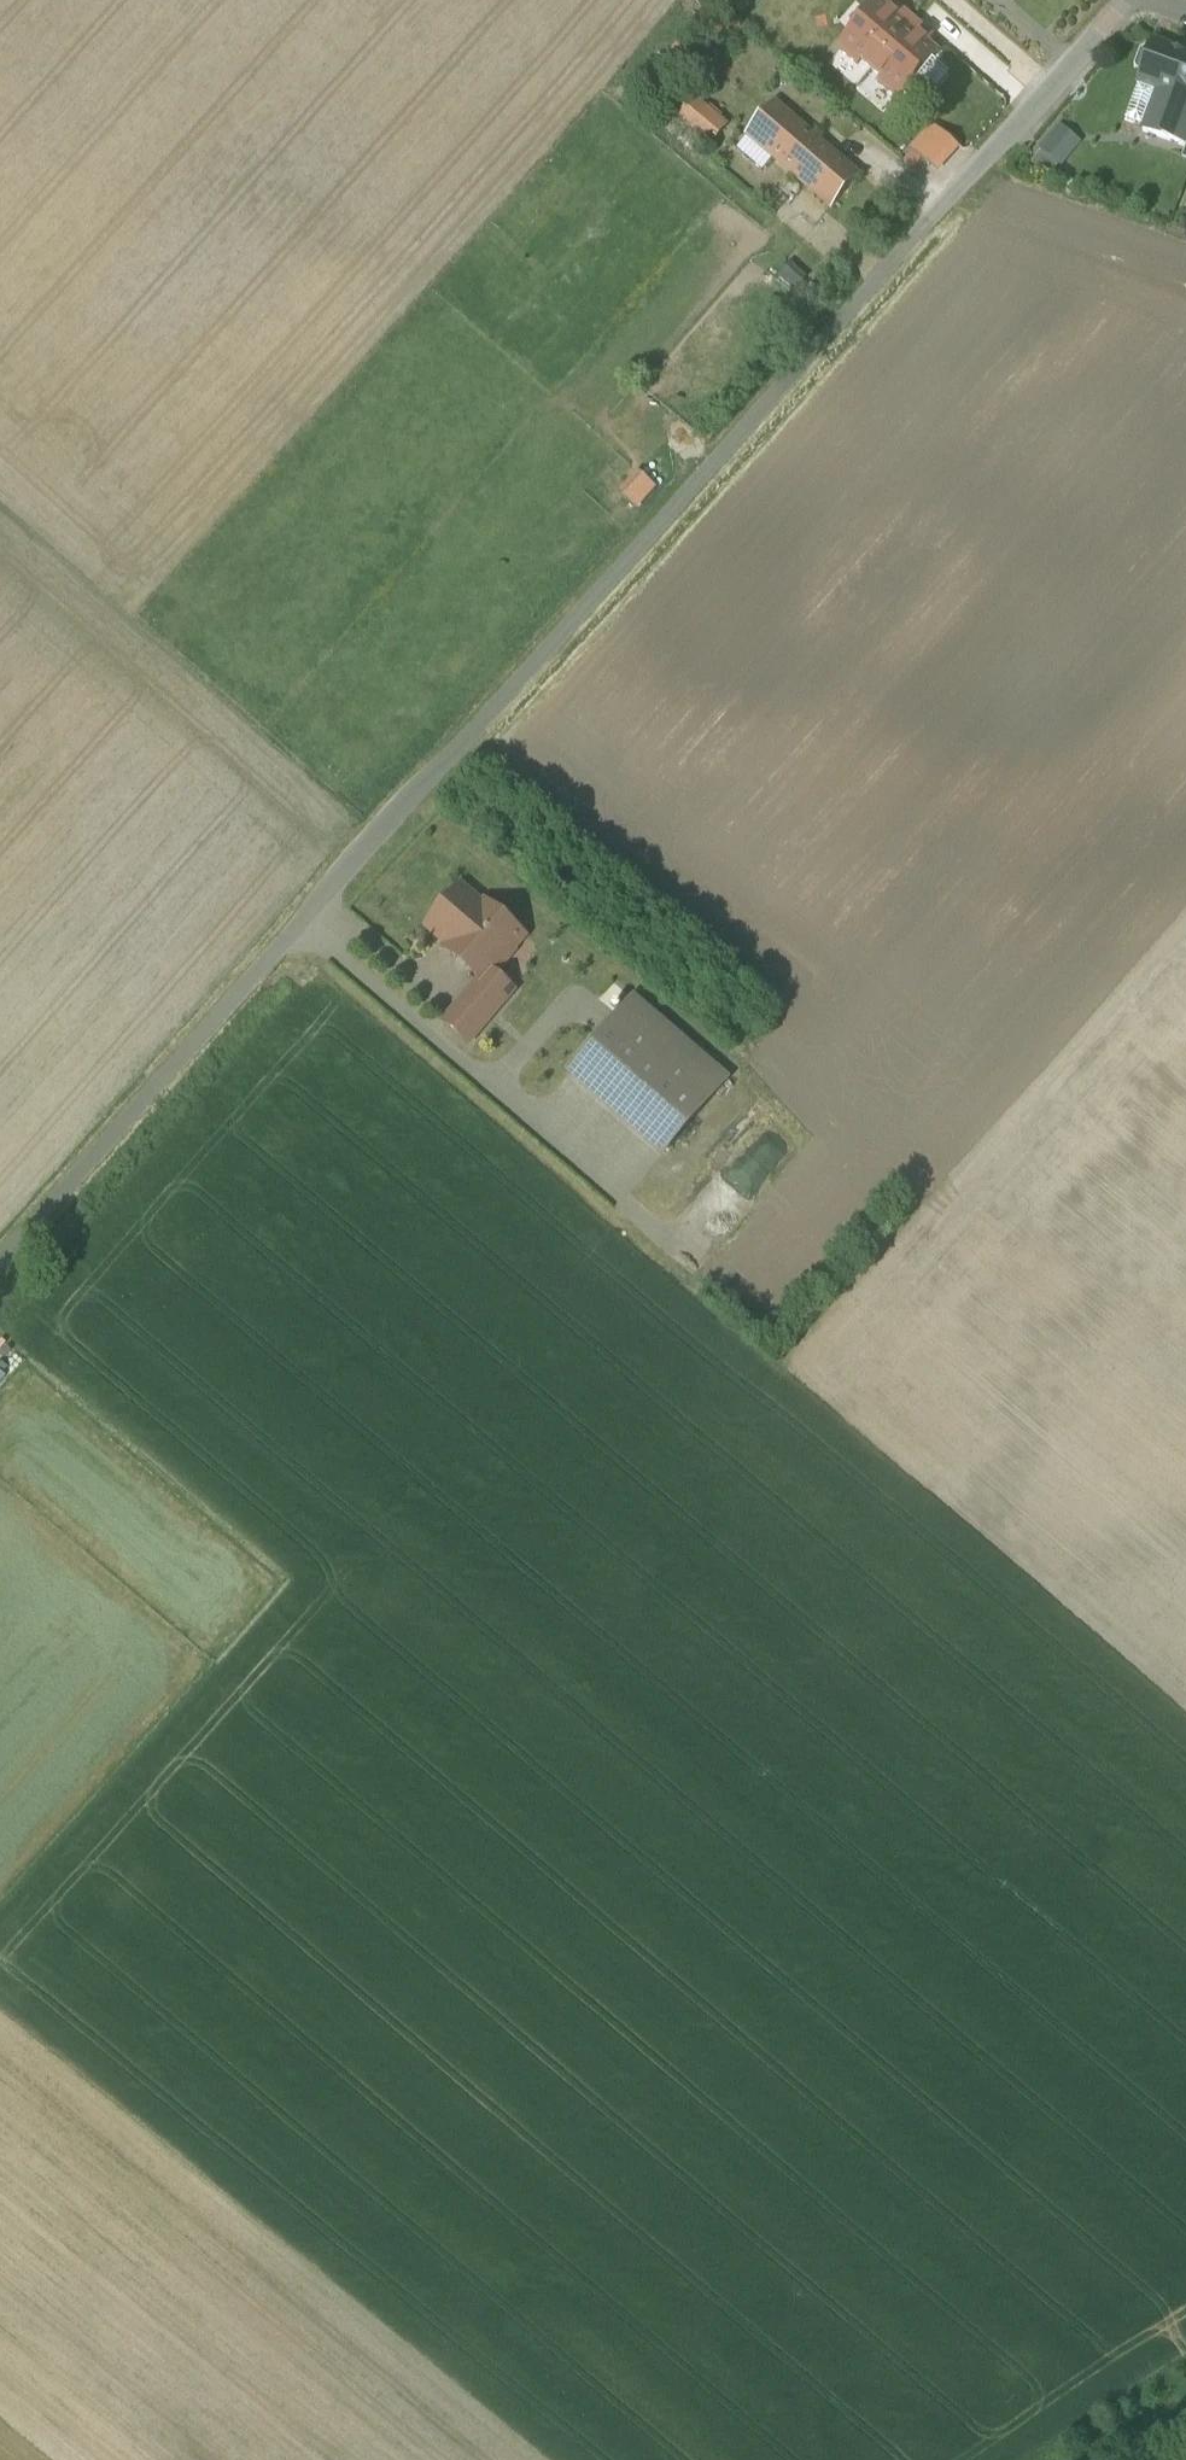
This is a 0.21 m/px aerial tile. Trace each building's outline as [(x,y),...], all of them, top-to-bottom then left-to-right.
[(898,18),(879,1),(841,44),(843,46),(839,50),(858,66),(862,61),(872,70),(875,66),(881,59),(885,55),(889,50),(902,35),(908,28),(914,21),(903,12),(898,18)] [(925,31),(914,21),(908,28),(902,35),(889,50),(885,55),(881,59),(875,66),(872,70),(882,79),(878,84),(896,100),(900,95),(902,96),(939,53),(920,37),(925,31)] [(1156,42),(1140,83),(1159,90),(1144,130),(1181,143),(1185,130),(1185,54),(1156,42)] [(713,145),(729,125),(695,99),(679,118),(713,145)] [(860,177),(775,104),(748,136),(832,209),(860,177)] [(961,148),(932,123),(909,149),(938,174),(961,148)] [(656,487),(636,470),(616,493),(636,510),(656,487)] [(484,907),(463,888),(430,926),(451,945),(448,949),(483,980),(486,982),(494,973),(502,964),(507,963),(515,953),(515,948),(525,936),(487,903),(484,907)] [(483,980),(446,1023),(470,1043),(515,991),(494,973),(486,982),(483,980)] [(732,1079),(634,995),(565,1075),(663,1159),(732,1079)]
